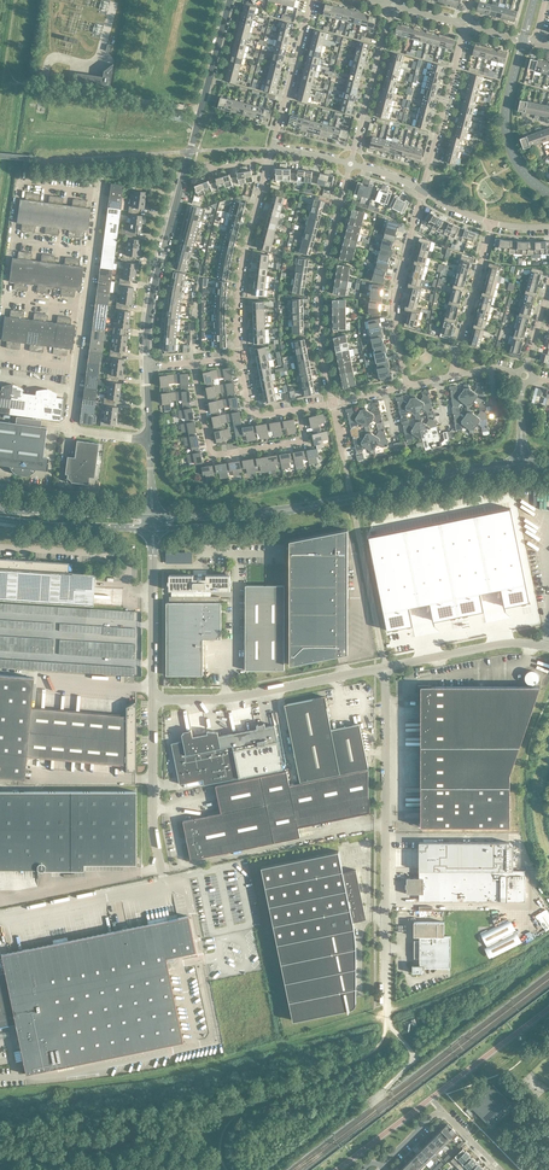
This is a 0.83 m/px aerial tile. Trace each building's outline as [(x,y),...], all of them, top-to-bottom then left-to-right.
[(476,11),(483,13),(486,3),(479,1),(476,11)] [(493,1),(492,5),(489,15),(495,16),(498,6),(499,3),(493,1)] [(492,5),(486,3),(483,13),(489,15),(492,5)] [(246,5),(245,4),(243,11),(254,14),(256,7),(254,7),(246,5)] [(332,6),(325,4),(323,15),(329,16),(332,6)] [(338,7),(332,6),(329,16),(336,18),(338,7)] [(504,8),(498,6),(495,16),(502,18),(504,8)] [(345,9),(338,7),(336,18),(342,20),(345,9)] [(511,10),(504,8),(502,18),(508,20),(511,10)] [(351,11),(345,9),(342,20),(348,21),(351,11)] [(517,11),(511,10),(508,20),(515,22),(517,11)] [(254,14),(243,11),(242,17),(252,20),(254,14)] [(357,12),(351,11),(348,21),(354,23),(357,12)] [(364,14),(357,12),(354,23),(361,25),(364,14)] [(370,16),(364,14),(361,25),(367,26),(370,16)] [(376,17),(370,16),(367,26),(374,28),(376,17)] [(252,20),(242,17),(240,23),(251,26),(252,20)] [(293,24),(282,21),(281,28),(291,30),(293,24)] [(251,26),(240,23),(238,30),(249,33),(251,26)] [(404,25),(398,23),(394,34),(401,36),(404,25)] [(410,26),(404,25),(401,36),(407,38),(410,26)] [(417,28),(410,26),(407,38),(414,40),(417,28)] [(291,30),(281,28),(279,34),(290,37),(291,30)] [(423,30),(417,28),(414,40),(420,41),(423,30)] [(249,33),(238,30),(237,36),(247,39),(249,33)] [(326,32),(315,30),(313,36),(324,39),(328,40),(329,34),(326,33),(326,32)] [(430,31),(423,30),(420,41),(426,43),(430,31)] [(436,33),(430,31),(426,43),(432,45),(436,33)] [(442,35),(436,33),(432,45),(439,46),(442,35)] [(290,37),(279,34),(277,40),(288,43),(290,37)] [(449,37),(442,35),(439,46),(446,48),(449,37)] [(247,39),(237,36),(235,42),(246,45),(247,39)] [(324,39),(313,36),(312,42),(322,45),(324,39)] [(455,38),(449,37),(446,48),(452,50),(452,49),(454,41),(455,39),(454,39),(455,38)] [(288,43),(277,40),(276,46),(286,49),(288,43)] [(369,44),(359,41),(357,48),(368,51),(369,44)] [(246,45),(235,42),(233,49),(244,52),(246,45)] [(322,45),(312,42),(310,49),(321,52),(322,45)] [(481,45),(475,44),(475,45),(474,47),(472,55),(478,57),(481,45)] [(488,47),(481,45),(478,57),(485,58),(488,47)] [(286,49),(276,46),(274,53),(285,56),(286,49)] [(494,49),(488,47),(485,58),(491,60),(494,49)] [(368,51),(357,48),(355,54),(366,57),(368,51)] [(244,52),(233,49),(232,55),(242,58),(244,52)] [(321,52),(310,49),(308,55),(319,58),(321,52)] [(501,50),(494,49),(491,60),(498,62),(501,50)] [(507,52),(501,50),(498,62),(504,64),(507,52)] [(404,55),(392,52),(390,59),(402,62),(404,55)] [(285,56),(274,53),(272,59),(283,62),(285,56)] [(366,57),(355,54),(354,60),(364,63),(366,57)] [(242,58),(232,55),(230,61),(241,64),(242,58)] [(319,58),(308,55),(307,61),(317,64),(319,58)] [(537,60),(530,58),(528,69),(534,70),(537,60)] [(283,62),(272,59),(270,65),(281,68),(283,62)] [(402,62),(390,59),(389,65),(400,68),(402,62)] [(364,63),(354,60),(352,67),(363,69),(364,63)] [(543,62),(537,60),(534,70),(541,72),(543,62)] [(241,64),(230,61),(228,68),(239,71),(241,64)] [(317,64),(307,61),(305,68),(316,71),(317,64)] [(543,62),(541,72),(547,74),(548,65),(548,63),(543,62)] [(444,66),(432,63),(430,69),(442,72),(444,66)] [(74,82),(107,87),(108,87),(109,86),(112,64),(103,71),(102,77),(76,73),(76,76),(73,76),(72,79),(75,79),(75,82),(74,82)] [(281,68),(270,65),(269,72),(280,75),(281,68)] [(400,68),(389,65),(387,71),(399,75),(400,68)] [(363,69),(352,67),(350,73),(361,76),(363,69)] [(239,71),(228,68),(227,74),(237,77),(239,71)] [(316,71),(305,68),(303,74),(314,77),(316,71)] [(426,75),(428,76),(440,79),(442,72),(430,69),(427,69),(426,75)] [(399,75),(387,71),(385,78),(397,81),(399,75)] [(280,75),(269,72),(267,78),(278,81),(280,75)] [(361,76),(350,73),(348,79),(359,82),(361,76)] [(482,76),(471,73),(469,80),(481,83),(482,76)] [(237,77),(227,74),(225,81),(236,83),(237,77)] [(314,77),(303,74),(302,80),(312,83),(314,77)] [(440,79),(428,76),(427,82),(438,85),(440,79)] [(278,81),(267,78),(265,84),(276,87),(278,81)] [(397,81),(385,78),(384,84),(395,87),(397,81)] [(359,82),(348,79),(347,86),(358,89),(359,82)] [(312,83),(302,80),(300,87),(311,90),(312,83)] [(481,83),(469,80),(467,86),(479,89),(481,83)] [(438,85),(427,82),(425,89),(437,92),(438,85)] [(276,87),(265,84),(264,91),(274,94),(276,87)] [(395,87),(384,84),(382,91),(394,94),(395,87)] [(358,89),(347,86),(345,92),(356,95),(358,89)] [(479,89),(467,86),(466,92),(477,95),(479,89)] [(311,90),(300,87),(298,93),(309,96),(311,90)] [(437,92),(425,89),(424,95),(435,98),(437,92)] [(320,99),(322,93),(315,91),(314,97),(320,99)] [(394,94),(382,91),(380,97),(392,100),(394,94)] [(356,95),(345,92),(343,98),(354,101),(356,95)] [(477,95),(466,92),(464,99),(476,102),(477,95)] [(309,96),(298,93),(296,100),(307,102),(309,96)] [(435,98),(424,95),(422,101),(433,104),(435,98)] [(227,98),(220,97),(218,107),(224,109),(227,98)] [(392,100),(380,97),(379,103),(390,106),(392,100)] [(233,100),(227,98),(224,109),(230,111),(233,100)] [(354,101),(343,98),(342,105),(352,107),(354,101)] [(476,102),(464,99),(462,105),(474,108),(476,102)] [(240,102),(233,100),(230,111),(237,113),(240,102)] [(527,101),(520,100),(518,110),(525,112),(527,101)] [(433,104),(422,101),(420,107),(432,110),(433,104)] [(533,102),(527,101),(525,112),(531,113),(533,102)] [(246,104),(240,102),(237,113),(243,114),(246,104)] [(540,104),(533,102),(531,113),(537,114),(540,104)] [(390,106),(379,103),(377,109),(389,112),(390,106)] [(252,105),(246,104),(243,114),(249,116),(252,105)] [(546,105),(540,104),(537,114),(544,116),(546,105)] [(259,107),(252,105),(249,116),(256,118),(259,107)] [(352,107),(342,105),(340,111),(351,114),(352,107)] [(474,108),(462,105),(461,111),(472,114),(474,108)] [(265,109),(259,107),(256,118),(262,119),(265,109)] [(432,110),(420,107),(418,114),(430,117),(432,110)] [(271,110),(265,109),(262,119),(269,121),(271,110)] [(389,112),(377,109),(375,116),(387,119),(389,112)] [(472,114),(461,111),(459,118),(471,121),(472,114)] [(430,117),(418,114),(417,120),(428,123),(430,117)] [(297,117),(291,115),(288,126),(294,128),(297,117)] [(303,119),(297,117),(294,128),(301,129),(303,119)] [(307,131),(310,120),(309,119),(309,118),(308,118),(308,117),(307,117),(306,117),(305,117),(305,118),(304,118),(303,119),(301,129),(307,131)] [(471,121),(459,118),(457,124),(469,127),(471,121)] [(316,122),(310,120),(307,131),(313,133),(316,122)] [(428,123),(417,120),(415,126),(427,129),(428,123)] [(322,124),(316,122),(313,133),(319,134),(322,124)] [(329,125),(322,124),(319,134),(326,136),(329,125)] [(469,127),(457,124),(456,130),(467,133),(469,127)] [(335,127),(329,125),(326,136),(332,138),(335,127)] [(341,129),(335,127),(332,138),(338,139),(341,129)] [(348,130),(341,129),(338,139),(345,141),(348,130)] [(467,133),(456,130),(454,136),(462,139),(466,139),(467,133)] [(548,140),(545,130),(539,132),(542,142),(548,140)] [(542,142),(539,132),(533,134),(536,144),(542,142)] [(536,144),(533,134),(526,136),(530,146),(536,144)] [(379,138),(373,136),(370,144),(370,146),(369,148),(376,149),(379,138)] [(462,139),(454,136),(451,136),(449,142),(461,145),(462,139)] [(530,146),(526,136),(520,138),(523,149),(530,146)] [(385,140),(379,138),(376,149),(382,151),(385,140)] [(392,141),(385,140),(382,151),(389,153),(392,141)] [(398,143),(392,141),(389,153),(395,154),(398,143)] [(461,145),(449,142),(448,148),(459,151),(461,145)] [(404,145),(398,143),(395,154),(401,156),(404,145)] [(411,146),(404,145),(401,156),(407,158),(411,146)] [(417,148),(411,146),(407,158),(414,160),(417,148)] [(423,150),(417,148),(414,160),(420,161),(421,160),(421,158),(423,150)] [(459,151),(448,148),(446,154),(457,158),(459,151)] [(460,158),(457,158),(446,154),(444,161),(459,165),(460,158)] [(283,164),(280,164),(281,164),(281,165),(280,165),(280,167),(281,167),(281,169),(276,169),(276,168),(276,174),(274,174),(274,173),(272,180),(273,180),(283,180),(283,164)] [(287,164),(283,164),(283,180),(290,180),(290,182),(293,182),(294,173),(290,173),(290,169),(286,169),(286,168),(287,168),(287,165),(286,165),(286,164),(287,164)] [(306,166),(303,165),(303,166),(304,166),(304,167),(302,166),(302,169),(303,169),(303,170),(299,170),(299,169),(298,169),(298,173),(294,173),(293,182),(297,182),(297,181),(304,182),(306,166)] [(247,167),(246,166),(243,167),(246,183),(254,181),(255,181),(257,174),(256,174),(256,175),(252,175),(251,170),(246,171),(246,170),(247,170),(247,167),(246,168),(246,167),(247,167)] [(309,166),(306,166),(304,182),(311,183),(310,184),(314,185),(316,176),(312,175),(312,171),(308,171),(308,169),(309,170),(309,167),(308,167),(308,166),(309,166)] [(246,183),(243,167),(240,167),(240,168),(241,167),(241,168),(240,168),(241,171),(242,171),(242,172),(237,173),(237,172),(238,176),(234,177),(236,186),(239,185),(239,184),(246,183)] [(328,170),(325,169),(326,169),(326,170),(325,170),(324,172),(325,173),(325,174),(320,173),(321,173),(320,172),(319,176),(316,176),(314,185),(318,185),(318,184),(324,185),(328,170)] [(331,170),(328,170),(324,185),(332,187),(334,176),(329,175),(330,174),(331,174),(331,172),(330,171),(331,171),(331,170)] [(224,171),(221,172),(225,187),(232,185),(232,187),(236,186),(234,177),(230,178),(229,174),(225,176),(224,174),(225,174),(225,172),(224,172),(223,171),(224,171)] [(225,187),(221,172),(218,173),(219,173),(218,174),(219,176),(220,176),(220,177),(216,178),(215,178),(217,182),(213,183),(216,192),(219,190),(219,189),(225,187)] [(203,178),(200,179),(206,194),(212,191),(212,193),(216,192),(213,183),(209,184),(208,180),(208,181),(203,182),(203,181),(204,181),(203,179),(202,179),(202,178),(203,178)] [(206,194),(200,179),(197,180),(198,180),(198,181),(197,181),(198,183),(199,183),(199,184),(195,186),(197,191),(196,191),(195,191),(194,197),(192,203),(200,205),(201,202),(199,201),(200,198),(199,196),(206,194)] [(362,183),(358,182),(355,193),(358,194),(357,198),(361,199),(362,195),(365,186),(361,185),(362,183)] [(111,183),(109,196),(121,197),(123,185),(111,183)] [(373,186),(369,185),(368,187),(365,186),(362,195),(370,198),(373,186)] [(140,187),(131,186),(130,198),(144,200),(146,192),(145,192),(140,191),(140,187)] [(377,187),(373,199),(380,201),(383,192),(380,191),(381,189),(377,187)] [(20,199),(18,211),(30,212),(32,193),(26,192),(25,193),(25,199),(20,199)] [(391,193),(387,192),(387,194),(383,192),(380,201),(379,204),(380,205),(381,206),(383,207),(385,207),(386,206),(389,199),(391,200),(393,196),(391,195),(391,193)] [(39,194),(32,193),(30,212),(42,214),(43,202),(39,201),(39,195),(39,194)] [(284,197),(274,195),(272,199),(271,199),(271,198),(268,197),(267,200),(283,204),(284,197)] [(399,197),(395,195),(395,196),(393,196),(391,200),(392,201),(390,206),(397,209),(401,200),(398,199),(399,197)] [(48,202),(43,202),(42,214),(53,215),(56,196),(50,196),(49,196),(48,202)] [(62,197),(56,196),(53,215),(65,217),(67,205),(62,204),(63,198),(62,197)] [(121,197),(109,196),(108,207),(120,209),(121,197)] [(144,200),(130,198),(128,210),(137,211),(138,208),(143,208),(143,209),(144,200)] [(325,201),(314,198),(312,205),(328,209),(328,206),(325,205),(325,206),(324,205),(325,201)] [(71,205),(67,205),(65,217),(77,218),(79,199),(73,199),(72,199),(71,205)] [(86,200),(79,199),(77,218),(89,220),(91,208),(85,207),(86,201),(86,200)] [(245,203),(234,200),(232,207),(245,210),(244,210),(245,203)] [(283,204),(267,200),(266,203),(270,204),(271,204),(270,208),(281,211),(283,204)] [(409,202),(405,200),(404,202),(401,200),(397,209),(404,212),(409,202)] [(204,209),(192,205),(190,212),(189,211),(204,215),(205,210),(204,209)] [(328,209),(312,205),(310,212),(321,215),(322,211),(323,211),(327,212),(328,209)] [(228,212),(231,213),(242,216),(244,210),(245,210),(232,207),(230,206),(228,212)] [(120,209),(108,207),(106,219),(118,221),(120,209)] [(281,211),(270,208),(269,212),(268,212),(268,211),(264,210),(263,213),(279,218),(281,211)] [(365,212),(352,209),(351,214),(347,213),(347,215),(363,220),(363,219),(366,219),(367,215),(365,213),(365,212)] [(137,211),(128,210),(127,217),(130,218),(129,222),(141,224),(142,216),(137,215),(137,211)] [(30,212),(18,211),(16,223),(21,224),(21,230),(21,231),(27,232),(30,212)] [(204,215),(189,211),(189,212),(190,212),(188,218),(199,221),(200,221),(202,222),(204,215)] [(42,214),(30,212),(27,232),(34,232),(35,232),(35,225),(40,226),(42,214)] [(321,215),(310,212),(308,218),(324,222),(325,219),(321,218),(321,219),(320,219),(321,215)] [(438,217),(430,212),(424,223),(432,228),(438,217)] [(242,216),(231,213),(229,219),(241,223),(241,222),(240,222),(242,216)] [(279,218),(263,213),(263,217),(266,218),(266,217),(267,217),(266,221),(277,224),(279,218)] [(53,215),(42,214),(40,226),(45,227),(44,233),(45,234),(51,235),(53,215)] [(65,217),(53,215),(51,235),(57,235),(58,235),(59,228),(64,229),(65,217)] [(363,220),(347,215),(346,218),(350,219),(349,223),(361,227),(363,220)] [(77,218),(65,217),(64,229),(68,230),(68,236),(68,237),(74,238),(77,218)] [(446,221),(438,217),(432,228),(440,232),(446,221)] [(89,220),(77,218),(74,238),(81,238),(82,232),(87,232),(89,220)] [(200,221),(199,221),(188,218),(187,224),(186,224),(198,227),(200,221)] [(324,222),(308,218),(307,225),(318,228),(319,224),(320,224),(320,225),(323,226),(324,222)] [(118,221),(106,219),(104,231),(116,233),(118,221)] [(241,223),(229,219),(227,226),(239,229),(240,223),(241,223)] [(400,224),(388,220),(386,228),(396,231),(397,227),(399,228),(400,224)] [(277,224),(266,221),(265,225),(264,225),(264,224),(261,224),(260,227),(276,231),(277,224)] [(454,224),(446,221),(440,232),(449,236),(454,224)] [(141,224),(129,222),(129,227),(126,227),(125,234),(134,235),(135,232),(140,232),(140,233),(141,224)] [(361,227),(349,223),(345,222),(344,225),(348,226),(347,230),(359,234),(361,227)] [(199,228),(198,227),(186,224),(187,224),(185,231),(197,234),(199,228)] [(462,228),(454,224),(449,236),(457,240),(462,228)] [(318,228),(307,225),(305,232),(321,236),(321,233),(318,232),(317,232),(318,228)] [(239,229),(227,226),(226,232),(238,235),(237,235),(239,229)] [(276,231),(260,227),(259,230),(263,231),(263,230),(264,231),(263,235),(274,238),(276,231)] [(396,231),(386,228),(384,235),(396,238),(397,234),(395,234),(396,231)] [(470,231),(462,228),(457,240),(466,243),(470,231)] [(359,234),(347,230),(343,229),(342,232),(346,233),(345,237),(357,241),(359,234)] [(116,233),(104,231),(103,243),(115,245),(116,233)] [(197,234),(185,231),(183,237),(182,237),(195,240),(196,240),(197,234)] [(476,241),(479,233),(470,231),(466,243),(475,246),(475,245),(477,246),(478,242),(476,241)] [(238,235),(226,232),(224,239),(235,241),(237,235),(238,235)] [(321,236),(305,232),(303,238),(314,241),(315,237),(316,237),(316,238),(320,239),(321,236)] [(134,235),(125,234),(124,241),(127,242),(126,246),(138,248),(139,239),(139,240),(134,239),(134,235)] [(274,238),(263,235),(262,239),(261,238),(257,237),(256,240),(272,244),(274,238)] [(396,238),(384,235),(382,243),(392,245),(393,242),(395,242),(396,238)] [(357,241),(345,237),(341,236),(341,239),(344,240),(343,244),(356,248),(357,241)] [(195,240),(182,237),(183,237),(182,243),(193,246),(195,240)] [(431,241),(419,237),(418,241),(420,242),(418,248),(429,251),(431,241)] [(314,241),(303,238),(301,245),(317,249),(318,246),(314,245),(314,246),(313,245),(314,241)] [(505,240),(497,238),(495,246),(494,251),(504,252),(505,240)] [(235,241),(224,239),(222,245),(235,248),(234,247),(235,241)] [(272,244),(256,240),(256,243),(259,244),(260,244),(259,248),(270,251),(272,244)] [(514,241),(505,240),(504,252),(513,254),(514,241)] [(523,241),(514,241),(513,254),(522,254),(523,241)] [(532,242),(523,241),(522,254),(532,255),(532,242)] [(541,254),(540,241),(532,242),(532,255),(541,254)] [(540,241),(541,254),(548,254),(548,241),(540,241)] [(115,245),(103,243),(101,255),(113,257),(115,245)] [(193,246),(182,243),(180,249),(179,249),(191,253),(193,246)] [(356,248),(343,244),(339,243),(339,246),(342,247),(341,251),(354,255),(356,248)] [(392,245),(382,243),(380,250),(392,253),(393,249),(391,249),(392,245)] [(298,248),(300,248),(300,252),(311,255),(312,250),(313,251),(316,252),(317,249),(301,245),(298,244),(297,246),(298,248)] [(235,248),(222,245),(221,252),(232,254),(234,248),(235,248)] [(138,248),(126,246),(126,251),(123,251),(122,258),(131,259),(132,256),(137,256),(138,248)] [(429,251),(418,248),(417,254),(427,257),(429,251)] [(191,253),(179,249),(180,250),(178,256),(190,259),(191,253)] [(354,255),(341,251),(338,250),(337,253),(340,254),(339,258),(352,262),(354,255)] [(392,253),(380,250),(378,257),(388,260),(389,257),(391,257),(392,253)] [(12,257),(10,269),(22,271),(25,252),(19,251),(18,252),(17,258),(12,257)] [(31,253),(25,252),(22,271),(34,273),(36,260),(31,260),(32,254),(31,253)] [(232,254),(221,252),(219,258),(220,258),(231,260),(232,261),(232,260),(231,260),(232,254)] [(269,255),(258,253),(257,258),(256,258),(256,257),(253,256),(252,260),(268,262),(269,255)] [(40,261),(36,260),(34,273),(46,274),(48,255),(42,254),(41,255),(40,261)] [(427,257),(417,254),(415,260),(420,262),(419,265),(424,267),(427,257)] [(54,256),(48,255),(46,274),(58,276),(59,263),(54,263),(55,257),(54,256)] [(113,257),(101,255),(100,267),(112,269),(113,257)] [(473,259),(461,255),(459,265),(469,268),(470,262),(472,262),(473,259)] [(190,259),(178,256),(177,262),(176,262),(188,265),(190,259)] [(64,264),(59,263),(58,276),(69,277),(72,258),(66,257),(65,258),(64,264)] [(388,260),(378,257),(377,265),(388,268),(389,264),(387,263),(388,260)] [(78,259),(72,258),(69,277),(81,279),(83,267),(78,266),(79,260),(78,259)] [(131,259),(122,258),(121,265),(124,266),(123,270),(135,272),(136,263),(136,264),(131,263),(131,259)] [(220,258),(219,258),(218,265),(230,267),(231,260),(232,261),(231,260),(220,258)] [(309,259),(298,258),(296,265),(312,267),(313,264),(309,263),(309,264),(308,264),(309,259)] [(268,262),(252,260),(252,263),(255,264),(255,263),(257,263),(256,267),(267,269),(268,262)] [(420,262),(415,260),(414,261),(414,262),(414,263),(414,264),(412,270),(423,273),(424,267),(419,265),(420,262)] [(188,265),(176,262),(177,262),(175,269),(186,272),(188,265)] [(501,266),(489,263),(488,266),(490,267),(488,273),(498,276),(501,266)] [(351,266),(338,264),(337,269),(333,269),(333,271),(336,272),(349,274),(351,266)] [(230,267),(218,265),(217,271),(230,273),(229,273),(230,267)] [(312,267),(296,265),(295,271),(307,273),(307,269),(309,269),(308,270),(312,270),(312,267)] [(388,268),(377,265),(375,272),(384,274),(385,271),(387,272),(388,268)] [(469,268),(459,265),(457,272),(467,274),(469,268)] [(112,269),(100,267),(98,279),(110,281),(112,269)] [(267,269),(256,267),(256,271),(254,271),(251,270),(251,273),(267,275),(267,269)] [(544,271),(532,267),(529,277),(539,280),(541,274),(543,274),(544,271)] [(22,271),(10,269),(9,282),(14,282),(13,288),(14,289),(20,290),(22,271)] [(135,272),(123,270),(122,275),(120,275),(119,282),(128,283),(128,279),(134,280),(135,272)] [(423,273),(412,270),(411,277),(421,279),(423,273)] [(34,273),(22,271),(20,290),(26,291),(27,290),(28,284),(32,285),(34,273)] [(186,273),(174,271),(173,277),(172,277),(184,280),(186,273)] [(230,273),(217,271),(216,278),(228,280),(229,273),(230,274),(230,273)] [(307,273),(295,271),(294,278),(310,281),(311,277),(307,277),(307,278),(306,277),(307,273)] [(349,274),(336,272),(336,276),(332,276),(332,278),(335,279),(348,281),(349,274)] [(384,274),(375,272),(373,280),(384,283),(385,278),(383,278),(384,274)] [(467,274),(457,272),(454,281),(465,283),(467,274)] [(46,274),(34,273),(32,285),(37,285),(36,291),(37,292),(43,293),(46,274)] [(267,275),(251,273),(250,277),(254,277),(255,277),(254,281),(266,282),(267,275)] [(498,276),(488,273),(486,279),(497,282),(498,276)] [(58,276),(46,274),(43,293),(49,294),(50,293),(51,287),(56,288),(58,276)] [(69,277),(58,276),(56,288),(61,288),(60,294),(61,295),(67,296),(69,277)] [(81,279),(69,277),(67,296),(73,297),(74,296),(75,290),(80,291),(81,279)] [(186,280),(184,280),(172,277),(173,278),(171,284),(183,286),(185,287),(186,280)] [(421,279),(411,277),(409,283),(408,283),(408,284),(408,286),(408,287),(411,287),(415,288),(416,284),(419,285),(421,279)] [(539,280),(529,277),(527,284),(538,286),(539,280)] [(310,281),(294,278),(293,285),(305,287),(305,283),(306,283),(310,284),(310,281)] [(110,281),(98,279),(97,291),(109,293),(110,281)] [(348,281),(335,279),(335,284),(331,283),(330,285),(347,288),(348,281)] [(497,282),(486,279),(485,286),(495,288),(497,282)] [(266,282),(254,281),(254,285),(253,285),(253,284),(249,284),(249,287),(265,289),(266,282)] [(465,283),(454,281),(453,288),(458,289),(459,286),(464,287),(465,283)] [(128,283),(119,282),(118,289),(120,290),(120,294),(132,296),(133,287),(133,288),(127,287),(128,283)] [(183,286),(171,284),(170,290),(169,290),(182,293),(183,286)] [(384,285),(372,284),(371,291),(381,293),(381,289),(383,289),(384,285)] [(422,286),(419,285),(416,284),(415,288),(411,287),(409,293),(420,296),(422,286)] [(538,286),(527,284),(525,293),(530,295),(531,291),(536,293),(538,286)] [(305,287),(293,285),(292,292),(308,295),(309,291),(305,290),(305,291),(304,291),(305,287)] [(347,288),(330,285),(330,288),(334,288),(333,293),(346,295),(347,288)] [(464,287),(459,286),(458,289),(453,288),(451,294),(461,297),(463,290),(464,290),(464,289),(464,288),(464,287)] [(495,288),(485,286),(483,292),(488,293),(487,297),(492,298),(495,288)] [(265,289),(249,287),(248,290),(252,291),(252,290),(253,290),(253,295),(264,296),(265,289)] [(183,293),(182,293),(169,290),(170,291),(169,297),(181,299),(182,299),(183,293)] [(109,293),(97,291),(95,303),(107,305),(109,293)] [(381,293),(371,291),(370,299),(382,300),(382,296),(380,296),(381,293)] [(530,295),(525,293),(523,300),(533,302),(535,296),(536,296),(536,295),(536,293),(531,291),(530,295)] [(488,293),(483,292),(482,292),(482,294),(482,295),(482,296),(480,302),(491,305),(492,298),(487,297),(488,293)] [(420,296),(409,293),(408,300),(418,302),(420,296)] [(132,296),(120,294),(119,298),(116,299),(116,306),(125,307),(125,303),(130,304),(131,304),(132,296)] [(461,297),(451,294),(448,304),(453,305),(454,302),(459,303),(461,297)] [(181,299),(169,297),(168,303),(167,303),(179,305),(181,299)] [(382,300),(370,299),(369,306),(379,308),(379,304),(382,305),(382,300)] [(518,305),(521,306),(532,309),(533,302),(523,300),(520,299),(518,305)] [(418,302),(408,300),(406,306),(405,307),(405,308),(405,309),(405,310),(409,311),(412,312),(413,308),(416,309),(418,302)] [(459,303),(454,302),(453,305),(448,304),(447,310),(457,313),(459,307),(459,306),(460,305),(460,304),(459,303)] [(491,305),(480,302),(479,308),(484,309),(483,313),(488,314),(491,305)] [(107,305),(95,303),(94,315),(106,317),(107,305)] [(182,306),(179,305),(167,303),(167,304),(168,304),(167,310),(177,312),(178,312),(181,312),(182,306)] [(125,307),(116,306),(115,313),(117,314),(117,318),(129,320),(130,311),(129,311),(124,311),(125,307)] [(379,308),(369,306),(368,314),(380,316),(381,311),(379,311),(379,308)] [(532,309),(521,306),(519,316),(524,317),(525,314),(530,315),(532,309)] [(421,310),(416,309),(413,308),(412,312),(409,311),(408,317),(418,320),(421,310)] [(484,309),(479,308),(478,309),(477,310),(477,311),(478,312),(476,318),(486,321),(488,314),(483,313),(484,309)] [(4,316),(3,328),(15,330),(17,310),(11,310),(10,310),(9,317),(4,316)] [(23,311),(17,310),(15,330),(26,331),(28,319),(23,318),(24,312),(23,311)] [(178,312),(177,312),(167,310),(166,317),(165,317),(178,318),(178,312)] [(457,313),(447,310),(444,320),(449,321),(450,318),(455,319),(457,313)] [(33,320),(28,319),(26,331),(38,333),(41,314),(35,313),(34,313),(33,320)] [(47,314),(41,314),(38,333),(50,334),(51,322),(47,321),(47,315),(47,314)] [(530,315),(525,314),(524,317),(519,316),(517,322),(527,325),(529,318),(530,318),(530,317),(530,316),(530,315)] [(106,317),(94,315),(92,327),(104,329),(106,317)] [(56,323),(51,322),(50,334),(62,336),(64,317),(58,316),(57,316),(56,323)] [(70,317),(64,317),(62,336),(74,337),(75,325),(70,324),(71,318),(70,317)] [(418,320),(408,317),(406,323),(404,323),(403,327),(415,330),(418,320)] [(129,320),(117,318),(116,322),(113,323),(112,330),(122,331),(122,327),(127,328),(128,328),(129,320)] [(381,322),(380,318),(368,320),(370,328),(379,326),(379,323),(381,322)] [(455,319),(450,318),(449,321),(444,320),(442,326),(453,329),(454,323),(455,322),(456,321),(456,320),(455,319)] [(486,321),(476,318),(474,324),(480,326),(479,329),(484,330),(486,321)] [(527,325),(517,322),(515,328),(526,331),(527,325)] [(480,326),(474,324),(474,325),(473,326),(473,327),(474,328),(472,334),(482,337),(484,330),(479,329),(480,326)] [(380,329),(379,326),(370,328),(371,335),(383,333),(382,329),(380,329)] [(453,329),(442,326),(440,336),(452,339),(453,335),(451,335),(453,329)] [(104,329),(92,327),(90,339),(102,341),(104,329)] [(15,330),(3,328),(1,340),(6,341),(5,347),(6,348),(12,349),(15,330)] [(526,331),(515,328),(513,338),(518,339),(519,336),(524,337),(526,331)] [(26,331),(15,330),(12,349),(18,350),(19,349),(20,343),(25,343),(26,331)] [(122,331),(112,330),(111,337),(114,338),(114,342),(126,344),(127,335),(126,335),(121,335),(122,331)] [(38,333),(26,331),(25,343),(30,344),(29,350),(30,351),(36,352),(38,333)] [(50,334),(38,333),(36,352),(42,353),(43,352),(44,346),(48,346),(50,334)] [(384,337),(383,333),(371,335),(373,343),(382,341),(382,338),(384,337)] [(62,336),(50,334),(48,346),(53,347),(52,353),(53,354),(59,355),(62,336)] [(482,337),(472,334),(470,340),(468,340),(467,343),(479,347),(482,337)] [(348,342),(346,335),(333,338),(334,343),(331,343),(331,346),(335,345),(348,342)] [(74,337),(62,336),(59,355),(65,356),(66,355),(67,349),(72,349),(74,337)] [(524,337),(519,336),(518,339),(513,338),(511,344),(521,347),(523,341),(524,340),(524,339),(524,338),(524,337)] [(102,341),(90,339),(89,351),(101,353),(102,341)] [(305,343),(304,339),(293,341),(295,348),(310,345),(310,342),(306,342),(306,343),(305,343)] [(383,344),(382,341),(373,343),(374,350),(386,348),(385,344),(383,344)] [(126,344),(114,342),(113,346),(110,347),(109,354),(119,355),(119,351),(124,352),(125,352),(126,344)] [(350,342),(348,342),(335,345),(336,350),(332,350),(332,353),(336,352),(349,349),(351,349),(350,342)] [(521,347),(511,344),(509,354),(521,358),(522,354),(520,353),(521,347)] [(311,348),(310,345),(295,348),(296,355),(307,353),(306,348),(307,348),(308,349),(311,348)] [(267,354),(266,346),(254,349),(255,353),(254,353),(250,353),(251,357),(267,354)] [(387,352),(386,348),(374,350),(376,358),(385,356),(385,353),(387,352)] [(350,357),(349,349),(336,352),(337,357),(333,357),(334,360),(338,359),(350,357)] [(548,350),(547,354),(542,353),(540,360),(545,361),(547,366),(548,366),(548,351),(548,350)] [(101,353),(89,351),(87,363),(99,365),(101,353)] [(308,357),(307,353),(296,355),(292,355),(294,362),(313,358),(313,355),(309,356),(308,357)] [(119,355),(109,354),(108,361),(111,362),(111,366),(123,368),(124,359),(123,359),(118,359),(119,355)] [(268,360),(267,354),(251,357),(252,360),(255,359),(256,358),(257,362),(268,360)] [(386,359),(385,356),(376,358),(377,365),(389,363),(388,359),(386,359)] [(352,364),(350,357),(338,359),(338,364),(335,365),(335,367),(339,366),(352,364)] [(314,362),(313,358),(294,362),(295,369),(299,368),(310,366),(309,362),(310,362),(314,362)] [(270,367),(268,360),(257,362),(258,367),(257,367),(257,366),(253,367),(254,370),(270,367)] [(99,365),(87,363),(86,375),(98,377),(99,365)] [(390,367),(389,363),(377,365),(379,373),(388,371),(388,367),(390,367)] [(353,367),(352,364),(339,366),(340,371),(336,372),(337,374),(340,373),(353,371),(357,370),(356,367),(353,367)] [(123,368),(111,366),(110,370),(107,371),(106,378),(115,379),(116,375),(121,376),(123,368)] [(311,370),(310,366),(299,368),(300,375),(316,372),(315,369),(312,369),(312,370),(311,370)] [(232,378),(230,367),(224,369),(224,368),(217,369),(218,378),(225,376),(225,379),(224,380),(225,384),(232,382),(232,379),(231,378),(232,378)] [(271,374),(270,367),(254,370),(254,373),(258,373),(258,372),(259,372),(260,376),(271,374)] [(218,378),(217,369),(210,371),(203,373),(205,383),(207,383),(207,384),(207,387),(215,386),(214,382),(213,381),(212,379),(218,378)] [(355,378),(353,371),(340,373),(341,378),(338,379),(338,381),(355,378)] [(389,374),(388,371),(379,373),(380,380),(392,378),(391,374),(389,374)] [(317,375),(316,372),(300,375),(301,382),(312,379),(312,375),(313,375),(313,376),(317,375)] [(182,384),(181,385),(181,388),(188,387),(188,384),(189,384),(188,373),(181,374),(174,374),(175,383),(181,382),(182,384)] [(274,373),(271,374),(260,376),(261,380),(259,380),(256,380),(256,384),(272,380),(275,380),(274,373)] [(175,383),(174,374),(167,375),(160,376),(161,386),(163,386),(163,393),(169,393),(168,383),(175,383)] [(98,377),(86,375),(84,387),(96,388),(98,377)] [(115,379),(106,378),(105,385),(108,386),(107,390),(119,392),(121,383),(120,383),(115,383),(115,379)] [(356,385),(355,378),(338,381),(339,384),(342,383),(343,388),(356,385)] [(313,384),(312,379),(301,382),(303,388),(319,385),(318,382),(314,383),(315,383),(313,384)] [(274,387),(272,380),(256,384),(257,387),(261,386),(262,385),(263,389),(274,387)] [(235,392),(233,382),(232,382),(225,384),(220,385),(221,392),(228,391),(228,393),(227,395),(228,398),(235,397),(235,393),(235,394),(234,392),(235,392)] [(483,385),(483,382),(476,383),(477,388),(474,391),(473,391),(470,388),(470,387),(469,388),(468,384),(466,384),(468,396),(484,394),(483,392),(484,392),(484,391),(483,392),(483,387),(483,386),(482,386),(482,385),(483,385)] [(12,384),(1,386),(1,390),(0,390),(0,413),(9,414),(12,384)] [(23,389),(12,384),(9,414),(26,416),(29,391),(28,391),(28,394),(22,393),(22,389),(23,389)] [(468,396),(466,384),(464,384),(464,388),(463,388),(463,389),(461,392),(460,393),(457,390),(456,385),(449,386),(449,389),(451,389),(451,390),(450,390),(451,391),(451,396),(450,396),(451,396),(452,398),(468,396)] [(221,392),(220,385),(215,386),(207,387),(206,387),(208,398),(209,397),(210,398),(210,402),(217,401),(217,400),(217,397),(215,396),(215,394),(221,392)] [(319,388),(319,385),(303,388),(304,395),(315,393),(314,389),(316,389),(319,388)] [(96,388),(84,387),(83,399),(95,400),(96,388)] [(275,394),(274,387),(263,389),(263,394),(262,394),(262,393),(259,394),(259,397),(275,394)] [(542,388),(540,396),(547,398),(546,404),(548,405),(548,390),(542,388)] [(43,418),(46,389),(35,390),(35,391),(35,394),(29,394),(29,391),(26,416),(43,418)] [(57,393),(46,389),(43,418),(60,420),(63,396),(62,398),(56,397),(56,393),(57,393)] [(119,392),(107,390),(107,394),(104,395),(103,402),(112,403),(113,399),(118,400),(119,392)] [(429,393),(429,390),(422,391),(423,396),(421,399),(420,400),(416,398),(416,397),(415,397),(414,393),(412,394),(415,406),(431,402),(430,400),(431,399),(430,399),(429,395),(429,394),(428,394),(428,393),(429,393)] [(183,402),(182,403),(182,405),(190,405),(189,401),(190,401),(189,391),(188,391),(181,392),(181,391),(176,392),(177,400),(183,399),(183,402)] [(177,400),(176,392),(169,393),(163,393),(162,393),(163,404),(164,404),(165,410),(164,411),(165,411),(165,412),(169,412),(169,410),(171,410),(170,401),(177,400)] [(276,401),(275,394),(259,397),(260,400),(263,400),(263,399),(264,399),(265,403),(276,401)] [(415,406),(412,394),(410,394),(411,398),(410,398),(410,399),(408,402),(407,403),(403,401),(402,396),(395,398),(396,401),(397,400),(397,401),(397,402),(398,407),(397,407),(398,407),(399,409),(415,406)] [(484,397),(484,394),(468,396),(469,409),(471,408),(471,405),(472,404),(472,403),(474,400),(475,400),(478,403),(479,407),(486,406),(486,403),(485,403),(485,401),(484,397),(485,397),(484,397)] [(469,409),(468,396),(452,398),(452,401),(451,401),(452,401),(452,405),(453,407),(452,407),(452,411),(459,410),(459,405),(461,402),(462,402),(465,404),(466,405),(467,409),(469,409)] [(238,407),(236,397),(235,397),(228,398),(223,399),(224,407),(231,406),(231,408),(230,409),(231,413),(238,412),(238,411),(238,408),(237,408),(237,407),(238,407)] [(95,400),(83,399),(81,411),(93,412),(95,400)] [(224,407),(223,399),(217,400),(217,401),(210,402),(209,402),(211,412),(212,412),(213,413),(212,413),(213,416),(213,417),(220,415),(220,412),(218,411),(218,408),(224,407)] [(379,405),(379,401),(372,403),(373,408),(371,411),(370,411),(366,409),(366,408),(365,408),(364,405),(362,405),(365,417),(380,414),(380,411),(381,411),(380,411),(379,407),(379,405),(378,405),(379,405)] [(112,403),(103,402),(102,408),(105,410),(104,414),(116,415),(117,407),(112,406),(112,403)] [(431,405),(431,402),(415,406),(418,418),(420,417),(419,414),(420,413),(420,412),(422,409),(423,409),(426,411),(427,415),(434,414),(433,411),(432,411),(432,410),(433,410),(432,409),(431,405),(432,405),(432,404),(431,405)] [(365,417),(362,405),(360,406),(360,409),(360,410),(360,411),(358,414),(357,414),(353,412),(352,408),(345,409),(346,412),(347,412),(347,413),(347,414),(348,418),(347,418),(347,419),(348,418),(349,421),(365,417)] [(418,418),(415,406),(399,409),(400,412),(399,412),(400,412),(401,416),(401,418),(400,418),(401,422),(408,420),(407,415),(409,412),(410,412),(413,414),(414,415),(415,418),(418,418)] [(487,410),(486,406),(479,407),(480,412),(477,415),(476,415),(473,413),(473,412),(472,412),(471,408),(469,409),(471,421),(487,419),(486,416),(487,416),(486,416),(486,412),(486,410),(485,410),(487,410)] [(194,418),(192,408),(190,408),(183,410),(178,411),(180,418),(186,417),(187,419),(186,421),(186,423),(194,422),(193,418),(194,418)] [(471,421),(469,409),(467,409),(467,413),(466,413),(467,414),(464,417),(463,417),(460,415),(459,410),(452,411),(453,414),(454,414),(453,414),(454,416),(454,420),(453,420),(454,420),(455,423),(471,421)] [(93,412),(81,411),(79,423),(80,423),(92,424),(93,412)] [(241,422),(239,411),(238,411),(238,412),(231,413),(226,414),(227,422),(234,421),(234,423),(233,424),(234,428),(241,426),(240,423),(240,422),(241,422)] [(116,415),(104,414),(104,418),(101,418),(100,426),(109,427),(110,423),(115,424),(116,415)] [(227,422),(226,414),(220,415),(213,417),(213,416),(212,417),(214,427),(215,427),(216,428),(215,428),(216,431),(223,430),(223,426),(221,425),(221,423),(227,422)] [(323,414),(316,415),(316,416),(309,417),(312,427),(313,430),(320,429),(320,426),(319,426),(318,423),(325,422),(324,418),(326,417),(325,414),(323,414)] [(381,416),(380,414),(365,417),(367,429),(370,429),(369,425),(370,425),(369,424),(372,421),(373,420),(376,422),(377,427),(384,425),(383,422),(382,423),(382,422),(382,421),(381,416),(382,416),(381,416)] [(435,417),(434,414),(427,415),(428,420),(426,423),(425,424),(422,422),(421,421),(420,417),(418,418),(420,430),(436,426),(436,424),(436,423),(435,423),(434,419),(435,419),(434,418),(434,417),(435,417)] [(367,429),(365,417),(349,421),(349,423),(349,424),(350,424),(351,428),(350,428),(351,429),(351,430),(350,430),(351,433),(358,432),(357,427),(359,423),(360,423),(363,425),(364,426),(365,430),(367,429)] [(420,430),(418,418),(415,418),(416,422),(415,422),(416,423),(413,426),(412,427),(409,425),(408,420),(401,422),(402,425),(403,424),(403,425),(403,426),(404,431),(403,431),(404,431),(405,433),(420,430)] [(295,426),(294,419),(283,421),(283,422),(280,422),(281,430),(284,429),(285,428),(287,428),(288,434),(296,433),(295,426)] [(487,421),(487,419),(471,421),(472,433),(475,433),(474,429),(475,429),(475,428),(477,425),(478,425),(481,427),(482,432),(489,431),(489,428),(488,428),(488,427),(488,426),(487,421),(488,421),(487,421)] [(9,466),(10,469),(13,472),(14,473),(15,473),(16,474),(17,475),(18,475),(20,475),(21,476),(22,476),(24,476),(25,476),(26,475),(28,475),(29,474),(30,474),(31,473),(32,472),(35,470),(35,469),(47,471),(48,458),(42,457),(46,427),(0,421),(0,465),(9,466)] [(196,432),(194,421),(194,422),(186,423),(181,424),(183,432),(189,431),(189,433),(188,434),(189,436),(189,437),(196,435),(196,432)] [(280,422),(280,421),(270,423),(270,424),(267,425),(266,425),(268,432),(268,436),(274,435),(274,436),(282,435),(281,430),(280,422)] [(472,433),(471,421),(455,423),(455,425),(454,425),(454,426),(455,425),(455,430),(456,431),(457,431),(462,430),(462,429),(464,426),(465,426),(468,429),(469,430),(470,433),(472,433)] [(267,425),(266,424),(256,425),(256,426),(253,427),(254,434),(257,434),(257,432),(260,432),(261,438),(266,438),(268,437),(269,437),(268,436),(268,432),(266,425),(267,425)] [(385,429),(384,425),(377,427),(378,432),(376,435),(375,435),(372,433),(371,432),(370,429),(367,429),(370,441),(386,438),(385,435),(386,435),(385,435),(384,431),(384,429),(385,429)] [(253,427),(253,426),(242,427),(241,427),(241,426),(234,428),(236,437),(243,436),(244,435),(246,434),(247,441),(255,439),(254,434),(253,427)] [(437,429),(436,426),(420,430),(423,442),(425,441),(428,441),(427,438),(432,437),(433,439),(439,438),(438,434),(438,433),(437,429),(438,429),(438,428),(437,429)] [(230,436),(229,429),(223,430),(216,431),(215,431),(217,442),(218,441),(219,445),(226,444),(226,441),(224,440),(224,438),(230,436)] [(321,432),(320,429),(313,430),(314,434),(313,434),(315,444),(316,444),(322,443),(322,440),(328,439),(327,435),(329,434),(329,431),(326,432),(326,431),(321,432)] [(370,441),(367,429),(365,430),(366,433),(365,434),(365,435),(363,438),(362,438),(359,436),(358,432),(351,433),(352,436),(353,436),(352,437),(353,438),(354,442),(353,442),(353,443),(354,442),(354,445),(370,441)] [(423,442),(420,430),(405,433),(405,436),(404,436),(405,436),(406,440),(406,442),(407,441),(413,440),(412,439),(414,436),(415,436),(419,438),(419,439),(420,439),(421,442),(423,442)] [(199,445),(197,435),(196,435),(189,437),(189,436),(184,438),(185,445),(192,444),(192,446),(191,448),(192,450),(199,449),(198,445),(199,445)] [(387,440),(386,438),(370,441),(373,453),(375,453),(374,449),(375,449),(375,448),(377,444),(378,444),(382,446),(382,447),(387,446),(388,446),(388,445),(387,440),(388,440),(387,440)] [(76,440),(74,457),(67,456),(65,474),(67,474),(66,478),(65,478),(64,478),(65,478),(66,478),(66,481),(70,482),(70,483),(71,483),(71,482),(88,484),(89,477),(94,478),(98,443),(76,440)] [(373,453),(370,441),(354,445),(355,447),(354,448),(355,448),(356,452),(356,453),(357,453),(357,454),(356,454),(356,457),(363,456),(362,451),(364,447),(365,447),(369,449),(369,450),(370,450),(371,454),(373,453)] [(323,444),(322,443),(316,444),(317,447),(317,449),(307,450),(307,451),(309,458),(308,458),(309,464),(317,462),(316,456),(319,456),(317,448),(324,447),(323,444)] [(200,452),(199,449),(192,450),(192,454),(187,455),(189,462),(195,461),(195,463),(202,462),(203,462),(201,452),(200,452)] [(304,452),(304,451),(294,452),(294,453),(295,461),(296,466),(303,465),(302,458),(305,458),(306,459),(308,458),(309,458),(307,451),(304,452)] [(290,454),(290,453),(280,454),(280,455),(281,463),(282,468),(290,467),(289,460),(291,460),(292,461),(295,461),(294,453),(290,454)] [(277,456),(277,455),(266,457),(269,470),(276,469),(275,463),(278,462),(279,463),(281,463),(280,455),(277,456)] [(269,470),(266,457),(256,458),(256,459),(253,460),(254,467),(257,467),(258,465),(260,465),(261,471),(269,470)] [(253,460),(253,459),(243,460),(243,461),(240,462),(239,462),(241,469),(243,469),(244,468),(246,467),(247,474),(255,472),(254,467),(253,460)] [(240,462),(239,461),(229,463),(229,464),(226,464),(227,471),(230,471),(230,470),(233,469),(234,476),(242,475),(241,469),(239,462),(240,462)] [(202,466),(202,462),(195,463),(195,465),(195,468),(198,468),(199,473),(201,474),(203,473),(203,474),(206,474),(207,480),(214,479),(214,473),(213,474),(212,466),(212,465),(202,467),(202,466)] [(226,464),(226,463),(216,465),(216,466),(212,466),(213,474),(214,473),(216,473),(217,472),(219,472),(220,478),(228,477),(227,471),(226,464)] [(511,508),(475,515),(490,591),(501,589),(504,607),(530,602),(511,508)] [(475,515),(440,522),(458,616),(483,611),(480,593),(490,591),(475,515)] [(440,522),(404,529),(419,605),(430,603),(433,621),(458,616),(440,522)] [(348,529),(337,531),(290,541),(290,665),(348,653),(348,529)] [(404,529),(368,537),(387,630),(412,625),(409,608),(419,605),(404,529)] [(92,605),(94,574),(71,572),(67,572),(67,571),(71,571),(71,564),(68,563),(25,560),(25,557),(21,556),(21,560),(0,558),(0,599),(92,605)] [(231,575),(209,575),(169,575),(169,581),(168,581),(168,584),(169,584),(169,590),(171,590),(171,596),(169,596),(169,602),(166,602),(166,675),(203,675),(203,639),(221,639),(221,602),(220,602),(220,596),(206,596),(206,590),(231,590),(231,584),(231,581),(231,575)] [(284,670),(284,585),(245,585),(245,670),(284,670)] [(125,707),(125,716),(30,708),(33,678),(0,675),(0,777),(24,779),(26,756),(125,765),(125,771),(123,771),(135,771),(135,734),(133,733),(135,726),(135,700),(135,701),(125,707)] [(422,699),(422,731),(525,731),(540,686),(431,686),(431,684),(418,684),(418,699),(422,699)] [(300,782),(368,768),(359,724),(331,729),(324,696),(285,704),(300,782)] [(222,712),(204,716),(207,730),(225,727),(222,712)] [(182,734),(183,740),(171,743),(179,784),(203,779),(204,785),(284,769),(275,725),(265,727),(265,723),(257,725),(258,728),(219,736),(218,732),(207,731),(208,734),(193,737),(191,729),(182,734)] [(510,775),(525,731),(422,731),(422,785),(510,785),(510,775)] [(368,769),(342,775),(290,785),(287,771),(216,785),(218,796),(221,813),(183,821),(186,833),(185,834),(187,847),(188,847),(191,859),(300,837),(298,826),(368,811),(368,769)] [(510,826),(510,785),(422,785),(422,818),(421,818),(421,826),(510,826)] [(37,869),(38,870),(83,870),(83,864),(135,864),(135,791),(0,791),(0,869),(37,869)] [(422,849),(422,870),(422,878),(406,878),(406,884),(405,884),(405,888),(406,888),(406,894),(422,894),(422,901),(525,901),(525,870),(513,870),(513,846),(509,842),(419,842),(419,849),(422,849)] [(356,870),(356,869),(343,872),(339,851),(261,867),(293,1020),(351,1008),(352,1008),(353,1008),(354,1007),(355,1006),(355,1005),(356,1005),(356,1004),(356,1003),(356,1002),(356,1001),(353,988),(356,987),(356,954),(356,953),(356,949),(356,945),(356,942),(355,938),(355,936),(355,933),(354,930),(354,926),(353,922),(363,920),(361,913),(364,913),(364,912),(363,913),(359,896),(361,896),(355,870),(356,870)] [(15,1024),(25,1074),(182,1042),(165,958),(195,952),(187,916),(1,954),(4,972),(0,973),(0,1027),(15,1024)] [(424,968),(450,968),(450,936),(444,936),(444,922),(414,922),(414,936),(419,936),(419,965),(412,965),(412,973),(424,973),(424,968)] [(492,1084),(471,1105),(471,1106),(480,1097),(482,1100),(482,1102),(480,1101),(477,1112),(486,1121),(488,1119),(489,1118),(492,1115),(493,1113),(495,1112),(500,1109),(501,1108),(503,1107),(504,1105),(507,1100),(506,1098),(492,1084)] [(452,1128),(447,1124),(442,1129),(452,1139),(453,1140),(458,1134),(455,1131),(452,1127),(452,1128)] [(452,1139),(442,1129),(437,1134),(447,1144),(452,1139)] [(447,1144),(437,1134),(432,1139),(441,1149),(447,1144)] [(441,1149),(432,1139),(427,1144),(436,1154),(441,1149)] [(437,1155),(436,1154),(427,1144),(421,1149),(431,1159),(432,1160),(437,1155)] [(431,1159),(421,1149),(416,1154),(426,1164),(431,1159)] [(463,1149),(451,1160),(457,1167),(470,1154),(466,1150),(464,1152),(462,1150),(463,1149)] [(426,1164),(416,1154),(411,1159),(421,1169),(426,1164)] [(470,1154),(457,1167),(460,1169),(467,1169),(476,1161),(472,1157),(471,1158),(469,1156),(470,1155),(470,1154)] [(411,1159),(406,1164),(411,1169),(420,1169),(421,1169),(411,1159)] [(476,1161),(467,1169),(480,1169),(483,1167),(479,1163),(477,1165),(475,1163),(477,1161),(476,1161)]
